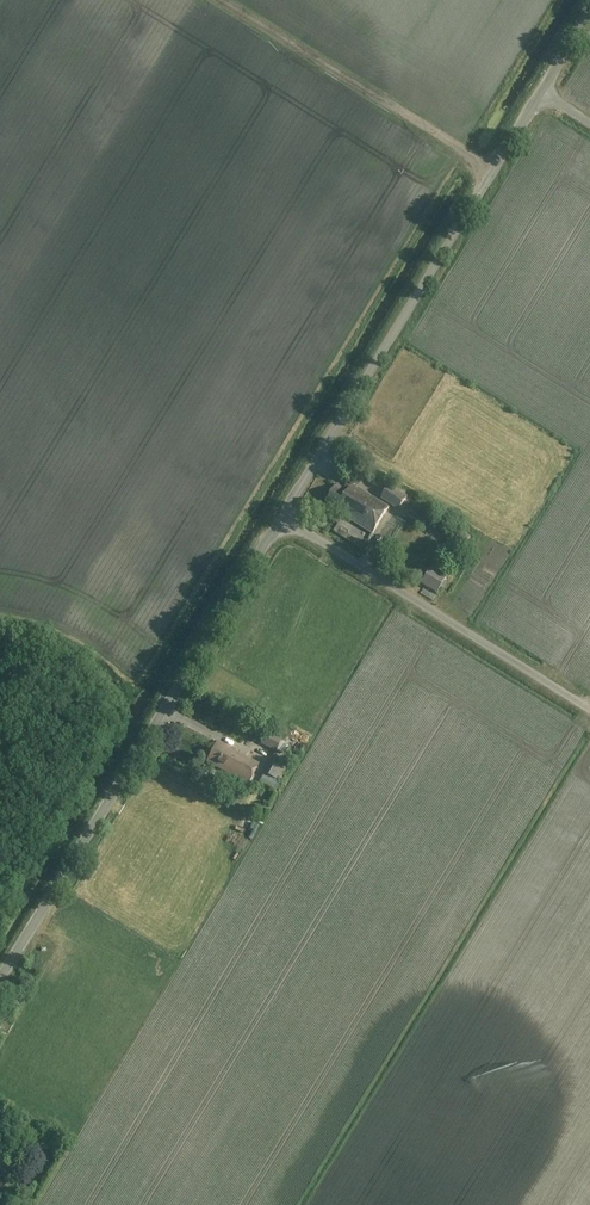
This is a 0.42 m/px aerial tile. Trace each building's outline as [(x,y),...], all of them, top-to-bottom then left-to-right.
[(335,513),(373,534),(388,507),(350,486),(347,492),(336,486),(325,506),(336,512),(335,513)] [(398,510),(406,498),(388,486),(381,499),(398,510)] [(447,578),(431,569),(422,585),(438,594),(447,578)] [(275,752),(276,751),(283,754),(287,745),(281,741),(266,733),(260,744),(275,752)] [(216,741),(206,762),(248,784),(258,764),(224,747),(225,746),(216,741)] [(262,774),(263,774),(259,783),(275,791),(288,764),(281,761),(271,756),(262,774)] [(244,787),(232,781),(229,788),(241,794),(244,787)]
